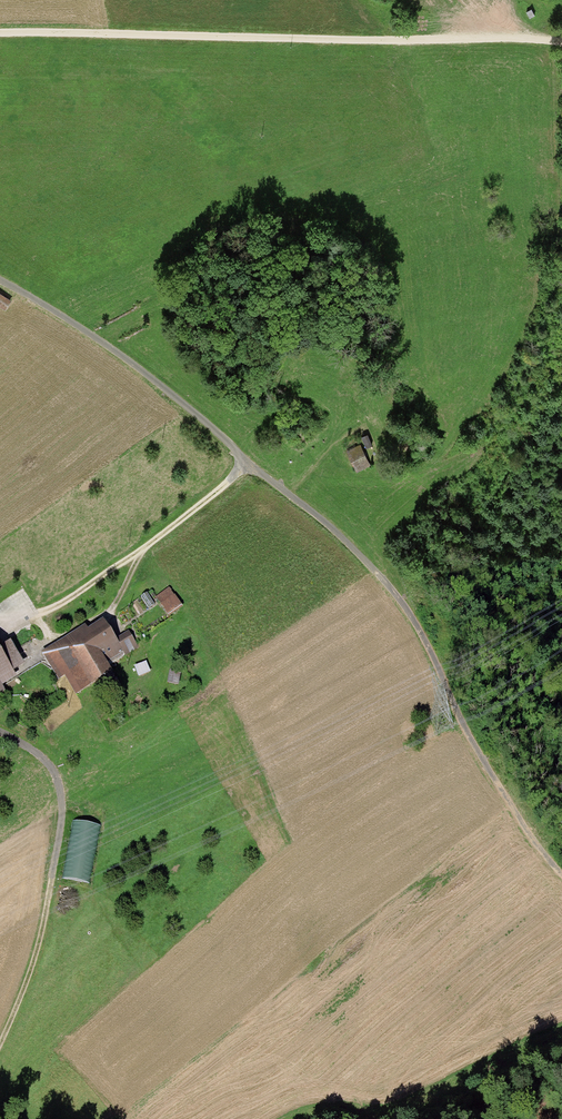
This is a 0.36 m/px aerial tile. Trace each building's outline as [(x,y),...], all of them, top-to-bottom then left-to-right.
[(0,295),(0,306),(4,309),(9,301),(0,295)] [(365,453),(360,444),(346,452),(357,473),(368,467),(362,455),(365,453)] [(166,587),(153,596),(165,614),(178,605),(166,587)] [(42,653),(58,679),(64,675),(75,692),(110,669),(107,664),(136,646),(128,633),(117,640),(103,619),(89,628),(86,624),(42,653)] [(12,674),(7,667),(19,659),(7,639),(0,643),(0,681),(12,674)] [(62,878),(90,883),(101,826),(73,820),(62,878)]
